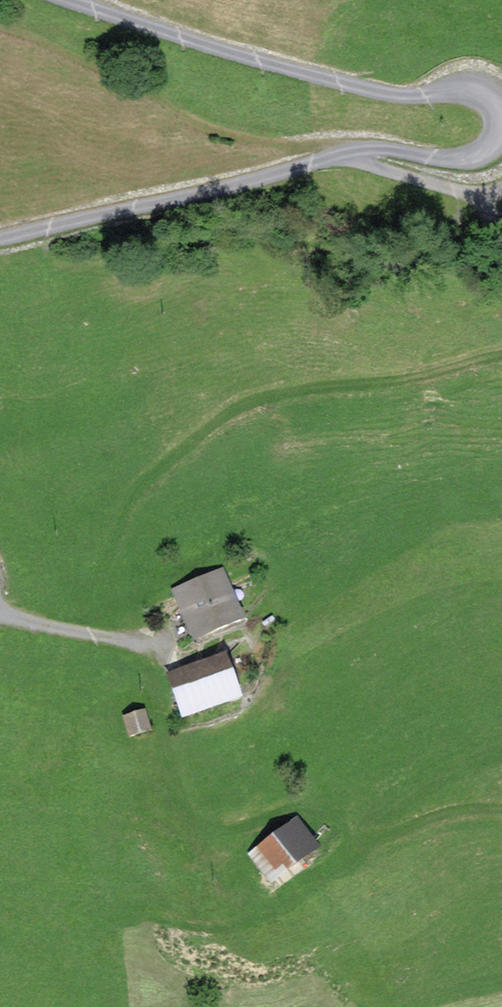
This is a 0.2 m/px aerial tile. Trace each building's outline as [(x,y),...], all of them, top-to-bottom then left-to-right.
[(219,571),(167,592),(187,639),(238,619),(219,571)] [(230,651),(167,673),(182,718),(246,696),(230,651)] [(147,709),(122,714),(126,735),(152,730),(147,709)] [(300,817),(248,851),(267,879),(319,846),(300,817)]
